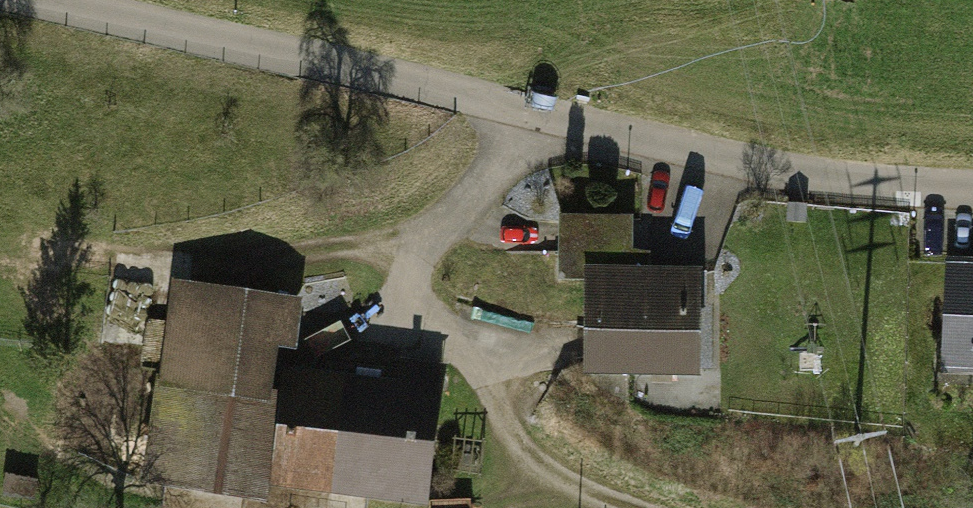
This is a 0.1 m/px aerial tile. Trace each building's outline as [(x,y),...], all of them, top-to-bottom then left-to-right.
[(638,211),(556,213),(556,258),(594,257),(596,353),(708,351),(706,250),(639,251),(638,211)] [(945,260),(945,365),(972,365),(972,260),(945,260)] [(443,380),(299,361),(308,289),(172,272),(148,459),(429,494),(443,380)]
